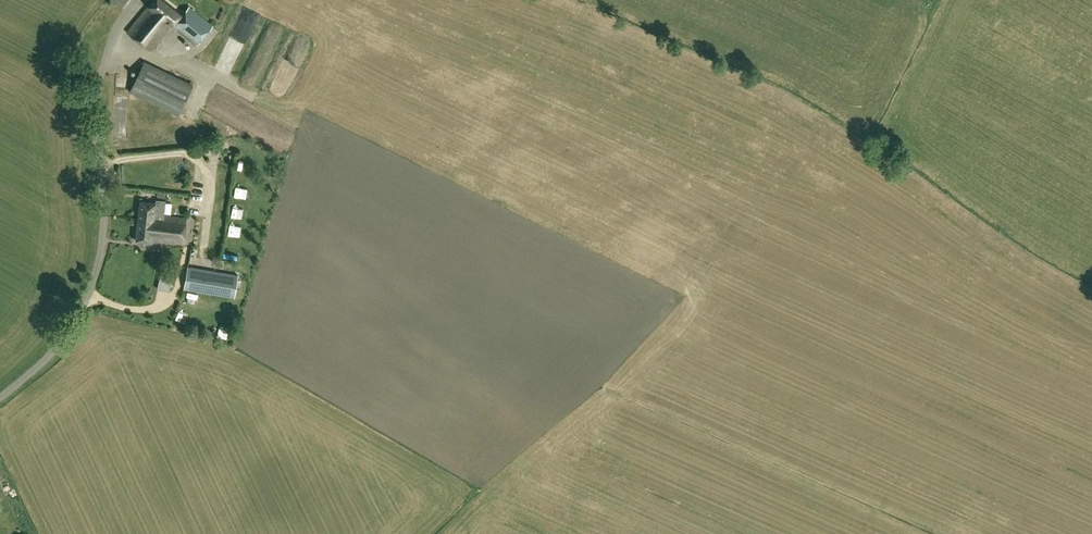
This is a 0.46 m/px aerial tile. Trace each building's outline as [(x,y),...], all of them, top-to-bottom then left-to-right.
[(197,45),(212,26),(189,7),(182,15),(163,0),(153,0),(127,32),(150,51),(170,24),(197,45)] [(193,85),(174,76),(145,62),(130,92),(178,115),(193,85)] [(235,199),(234,214),(240,214),(242,200),(235,199)] [(140,201),(138,221),(135,240),(151,242),(151,240),(183,244),(186,218),(163,216),(165,201),(158,200),(158,203),(140,201)] [(243,236),(243,224),(231,224),(231,236),(243,236)] [(235,298),(238,274),(188,266),(184,290),(235,298)] [(161,287),(171,290),(178,273),(167,269),(161,287)]
